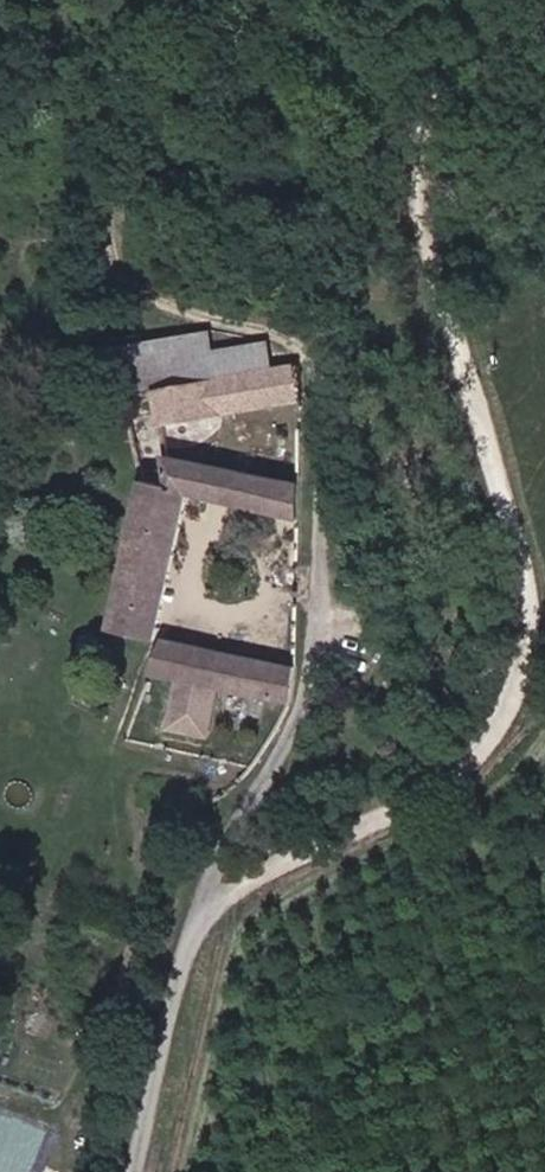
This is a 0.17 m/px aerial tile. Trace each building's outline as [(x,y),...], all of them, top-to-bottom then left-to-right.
[(216,363),(116,357),(124,398),(145,501),(128,648),(173,661),(191,565),(300,577),(300,540),(236,534),(241,448),(302,451),(303,425),(269,420),(270,387),(219,384),(216,363)] [(297,759),(298,723),(181,670),(166,703),(194,718),(177,755),(219,774),(236,735),(297,759)]
